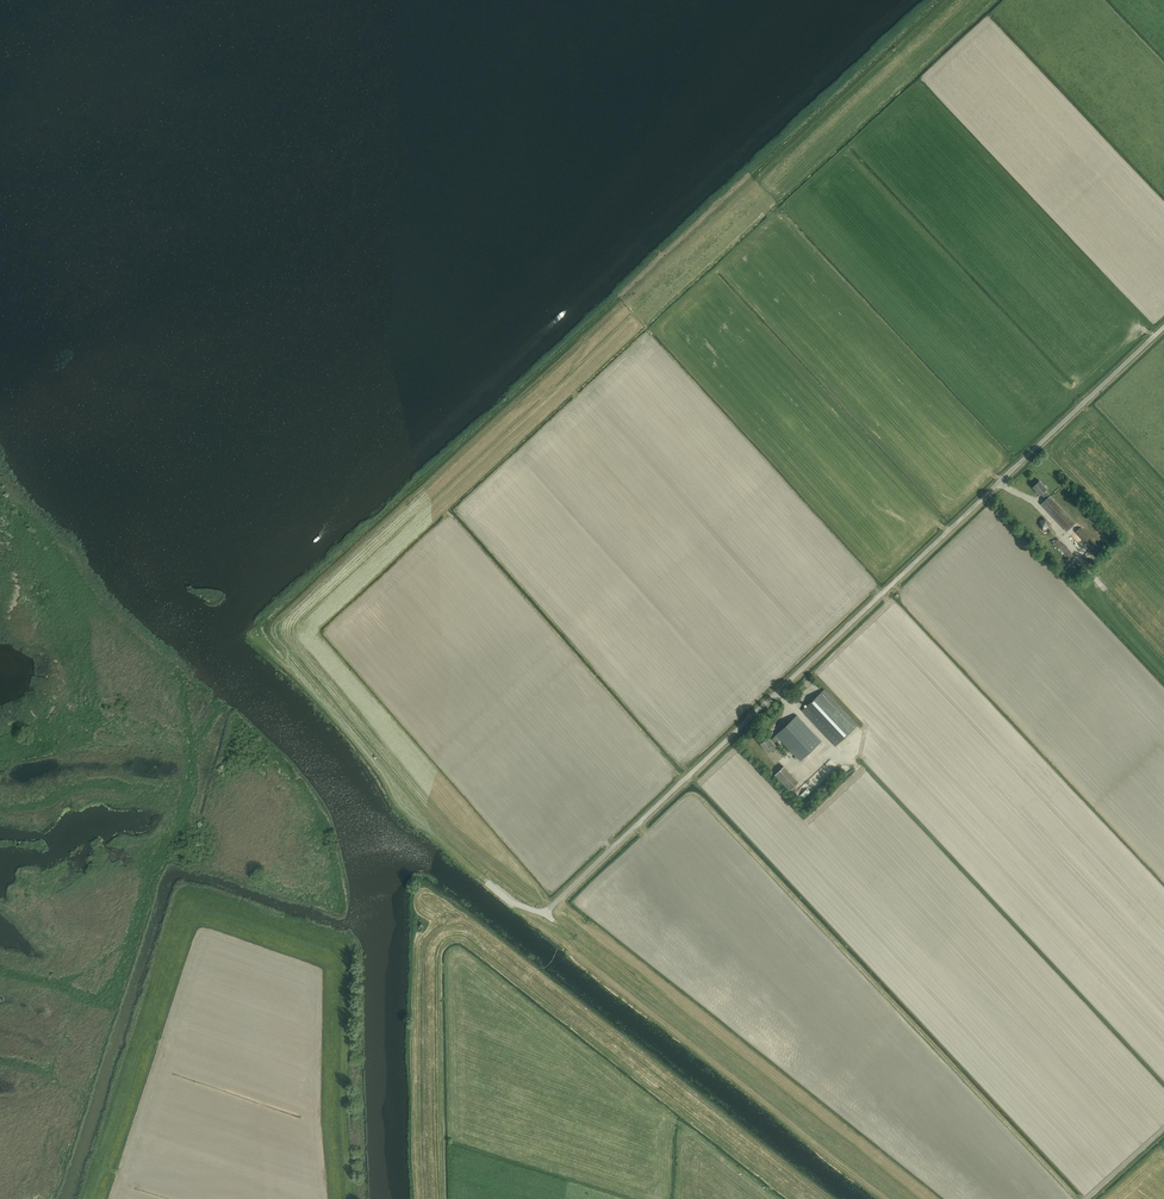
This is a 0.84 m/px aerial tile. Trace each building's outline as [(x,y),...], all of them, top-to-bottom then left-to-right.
[(1047,488),(1039,480),(1032,487),(1040,495),(1041,494),(1046,499),(1041,504),(1066,531),(1075,522),(1050,495),(1045,490),(1047,488)] [(1039,520),(1037,527),(1043,533),(1050,531),(1052,523),(1046,517),(1039,520)] [(1090,548),(1095,543),(1080,527),(1075,531),(1090,548)] [(773,672),(766,676),(770,681),(776,677),(773,672)] [(802,710),(836,745),(858,724),(824,689),(802,710)] [(771,739),(768,736),(761,743),(769,752),(776,745),(775,744),(780,739),(800,760),(821,741),(797,715),(776,734),(771,739)] [(807,765),(797,773),(802,779),(812,771),(807,765)]
